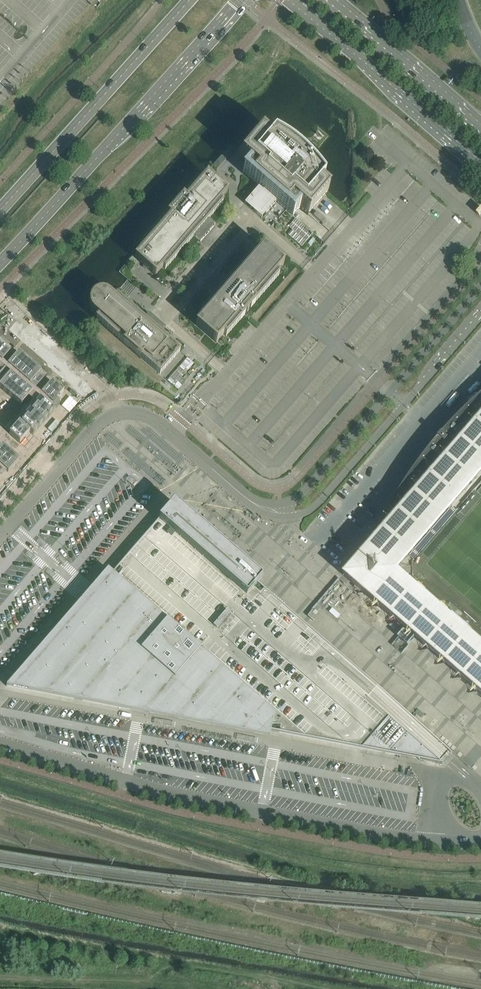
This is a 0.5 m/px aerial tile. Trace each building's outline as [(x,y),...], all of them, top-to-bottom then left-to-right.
[(320,184),(323,180),(321,178),(318,173),(315,170),(313,167),(310,164),(307,161),(304,158),(301,156),(298,153),(295,151),(291,148),(288,146),(284,143),(280,141),(277,139),(273,137),(270,141),(261,134),(241,157),(250,164),(243,172),(260,188),(251,199),(265,211),(275,200),(293,216),(300,208),(308,215),(328,192),(320,184)] [(165,269),(199,230),(200,230),(201,230),(202,230),(203,230),(203,229),(203,228),(203,227),(203,226),(223,203),(220,201),(227,192),(207,175),(200,183),(197,181),(139,247),(142,249),(135,258),(143,265),(143,266),(143,267),(143,268),(144,268),(144,269),(145,269),(146,269),(147,268),(155,275),(162,267),(165,269)] [(253,253),(229,281),(200,314),(203,316),(196,325),(216,342),(223,334),(226,336),(279,276),(276,273),(283,265),(263,247),(256,256),(253,253)] [(180,351),(154,329),(154,328),(154,327),(154,326),(153,325),(152,325),(151,325),(150,325),(150,326),(116,296),(114,299),(112,297),(108,294),(107,293),(106,293),(104,292),(103,292),(102,292),(101,292),(99,292),(97,292),(96,293),(95,293),(94,294),(93,295),(92,295),(92,296),(91,298),(90,299),(90,300),(90,301),(90,302),(90,304),(90,305),(90,306),(90,307),(91,308),(91,309),(92,310),(92,311),(93,312),(97,315),(98,316),(96,319),(160,374),(180,351)] [(0,339),(0,361),(1,362),(13,348),(1,338),(0,339)] [(18,352),(6,365),(34,389),(45,376),(18,352)] [(0,372),(0,388),(20,405),(31,392),(4,368),(0,372)] [(52,382),(41,395),(53,405),(64,392),(52,382)] [(379,606),(480,695),(480,635),(413,577),(480,498),(480,397),(480,398),(477,401),(472,405),(467,409),(462,415),(454,423),(448,430),(443,436),(437,443),(431,449),(427,455),(421,463),(416,470),(410,478),(406,484),(400,493),(397,499),(394,504),(391,509),(388,515),(376,539),(362,554),(344,575),(362,591),(379,606)] [(40,400),(10,434),(20,444),(30,432),(33,435),(53,411),(40,400)] [(0,448),(0,465),(8,472),(20,459),(3,445),(0,448)] [(223,545),(173,502),(161,516),(120,564),(116,569),(112,573),(108,569),(87,593),(69,614),(6,686),(83,701),(140,712),(269,736),(270,731),(355,747),(443,764),(453,752),(374,684),(257,583),(261,578),(223,545)]
